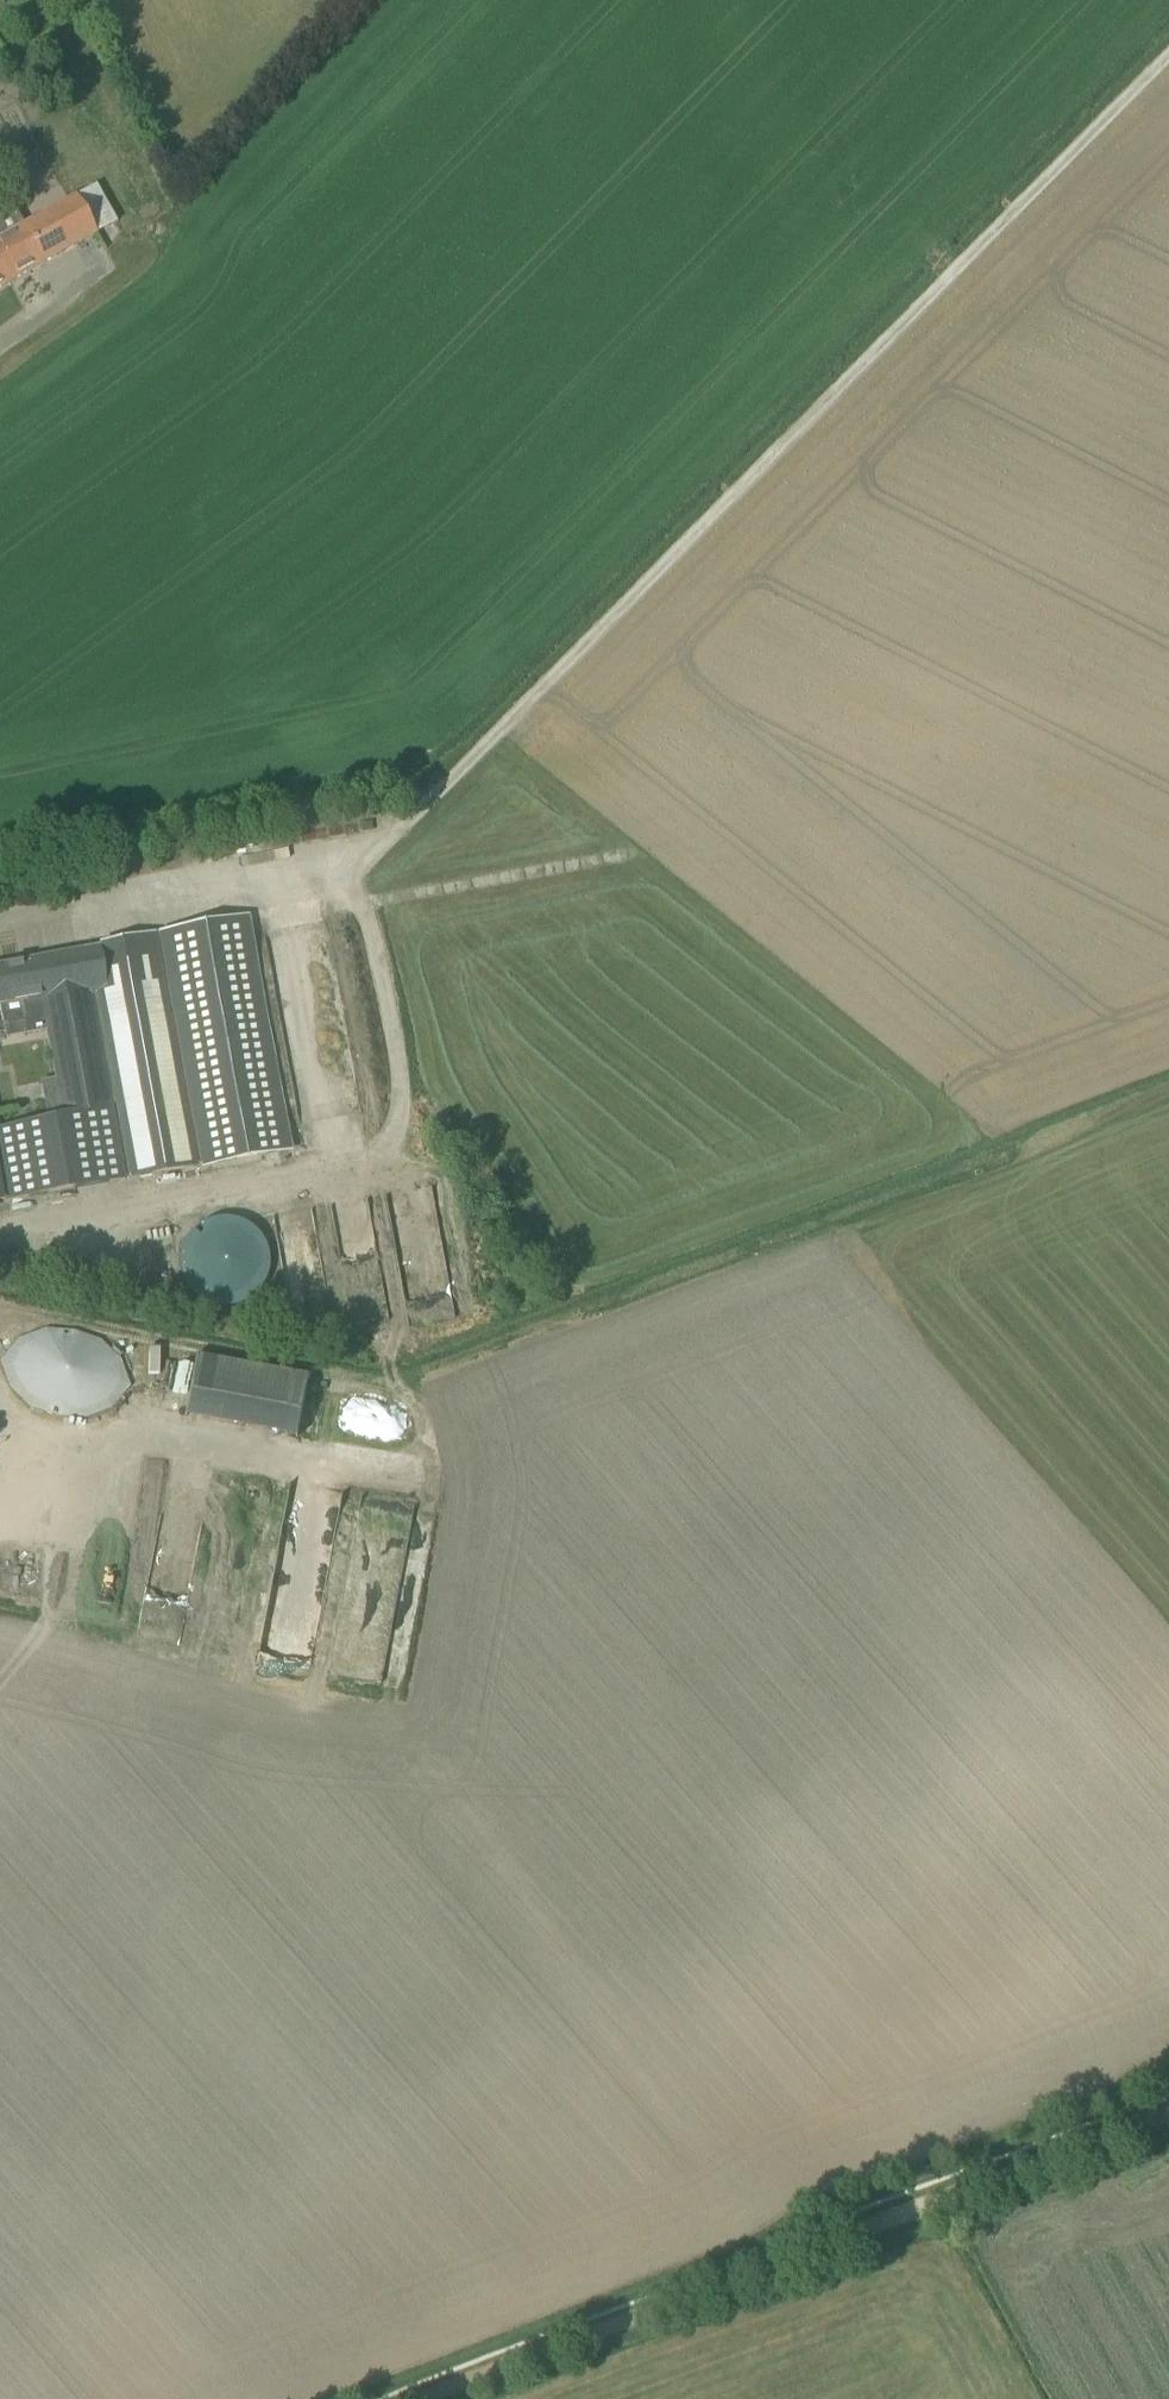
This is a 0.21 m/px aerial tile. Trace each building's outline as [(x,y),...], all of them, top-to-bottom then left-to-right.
[(114,222),(94,186),(75,196),(74,195),(23,224),(16,211),(0,220),(0,287),(114,222)] [(249,917),(155,935),(195,1169),(247,1160),(293,1151),(249,917)] [(155,935),(99,945),(100,946),(0,964),(0,1009),(2,1021),(3,1022),(4,1023),(5,1023),(6,1024),(7,1024),(10,1024),(21,1021),(24,1034),(46,1031),(60,1115),(0,1127),(0,1149),(9,1201),(131,1180),(195,1169),(155,935)] [(183,1282),(185,1285),(187,1289),(189,1292),(192,1295),(195,1297),(198,1300),(201,1302),(205,1304),(208,1305),(212,1306),(216,1307),(220,1308),(224,1308),(228,1308),(232,1307),(235,1306),(239,1305),(243,1304),(246,1302),(250,1300),(253,1297),(256,1295),(258,1292),(261,1289),(263,1285),(265,1282),(266,1278),(267,1274),(268,1271),(269,1267),(269,1263),(269,1259),(268,1255),(267,1251),(266,1247),(265,1244),(263,1240),(261,1237),(258,1234),(256,1231),(253,1228),(250,1226),(246,1224),(243,1222),(239,1220),(235,1219),(232,1218),(228,1218),(224,1217),(220,1218),(216,1218),(212,1219),(208,1220),(205,1222),(201,1224),(198,1226),(195,1228),(192,1231),(189,1234),(187,1237),(185,1240),(183,1244),(181,1247),(180,1251),(179,1255),(179,1259),(179,1263),(179,1267),(179,1271),(180,1274),(181,1278),(183,1282)] [(0,1359),(10,1386),(30,1406),(57,1415),(85,1417),(111,1407),(130,1386),(120,1359),(100,1340),(73,1330),(45,1328),(19,1338),(0,1359)] [(196,1352),(185,1414),(302,1433),(313,1372),(196,1352)]
